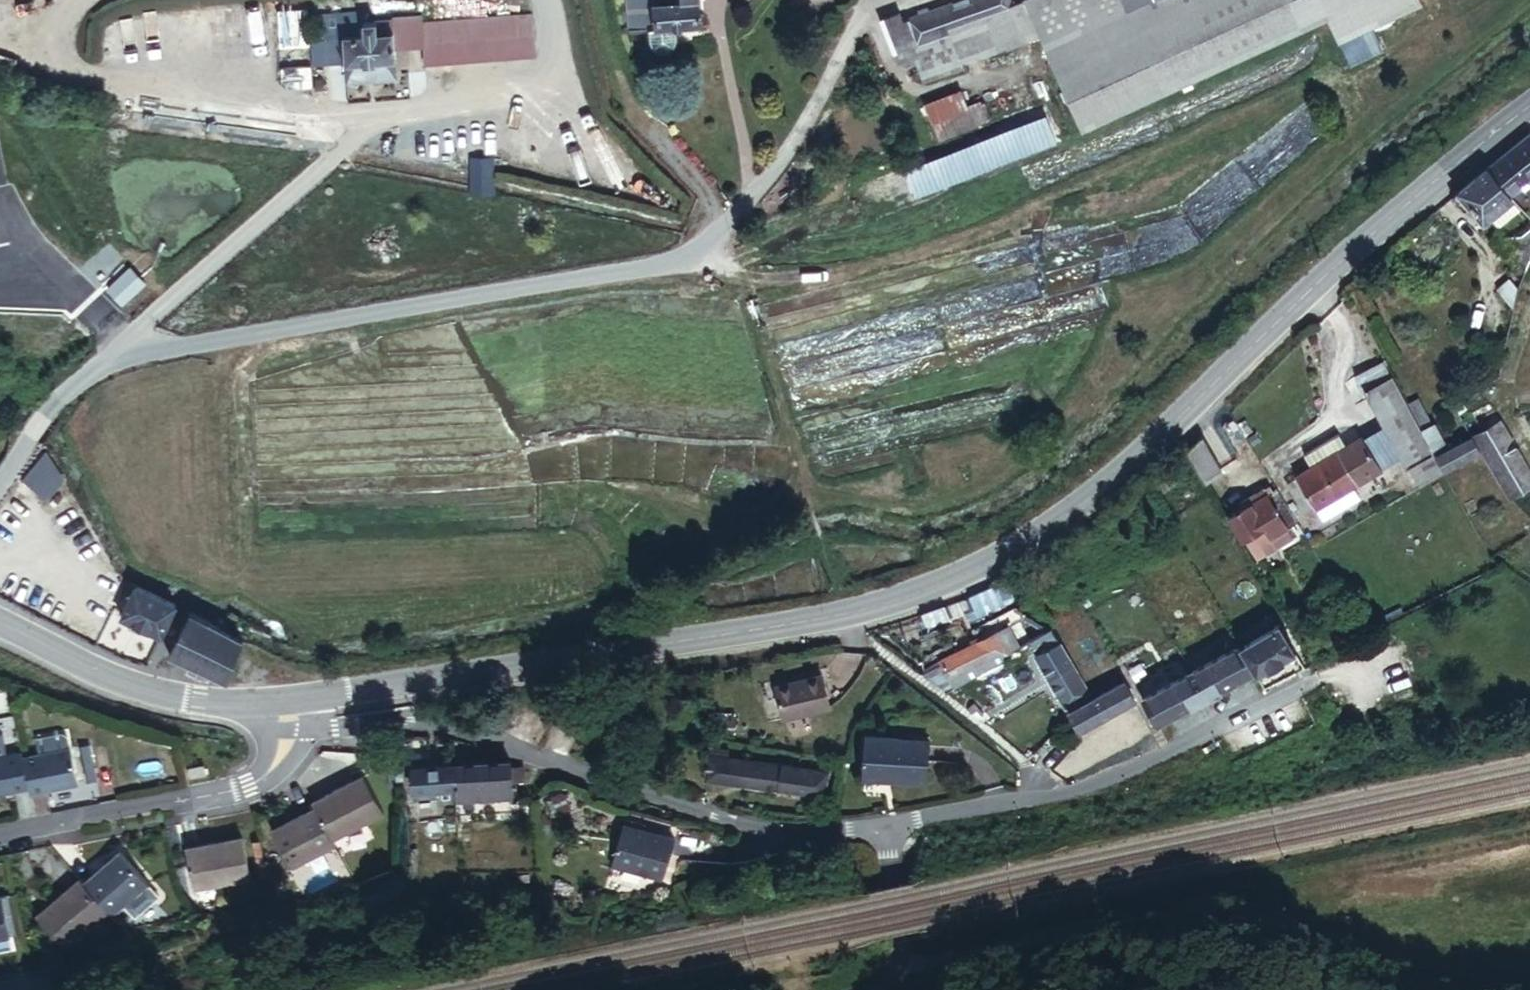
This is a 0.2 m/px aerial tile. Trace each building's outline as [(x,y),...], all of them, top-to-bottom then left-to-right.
[(696,22),(694,0),(631,0),(633,28),(653,26),(654,37),(655,39),(657,42),(659,44),(661,44),(664,44),(667,43),(668,42),(669,40),(670,39),(670,38),(670,25),(696,22)] [(973,47),(970,35),(1009,16),(1003,0),(990,0),(899,34),(897,27),(876,35),(888,74),(905,68),(929,62),(950,55),(973,47)] [(1128,16),(1121,0),(1020,0),(1020,1),(1016,2),(1019,12),(1009,16),(970,35),(973,47),(950,55),(929,62),(905,68),(912,93),(1040,39),(1081,133),(1328,24),(1344,60),(1371,48),(1366,36),(1421,12),(1416,0),(1163,0),(1128,16)] [(1128,16),(1163,0),(1121,0),(1128,16)] [(143,42),(161,39),(158,14),(140,16),(143,42)] [(392,56),(390,19),(362,21),(362,15),(323,17),(325,70),(342,69),(342,88),(392,86),(392,56)] [(531,62),(530,18),(422,23),(422,18),(390,19),(392,56),(421,54),(422,66),(531,62)] [(923,95),(923,111),(965,112),(966,96),(923,95)] [(1529,180),(1529,135),(1490,163),(1511,193),(1520,187),(1529,180)] [(1519,205),(1511,193),(1490,163),(1456,188),(1479,220),(1490,212),(1496,221),(1519,205)] [(493,167),(470,167),(469,193),(493,193),(493,167)] [(1511,193),(1519,205),(1528,198),(1520,187),(1511,193)] [(1523,241),(1529,236),(1529,222),(1514,232),(1491,233),(1497,243),(1523,241)] [(129,300),(146,284),(130,267),(113,284),(129,300)] [(1513,312),(1519,291),(1509,277),(1497,287),(1513,312)] [(1432,447),(1392,378),(1368,392),(1407,461),(1432,447)] [(1424,424),(1436,416),(1422,393),(1410,399),(1424,424)] [(1453,444),(1461,440),(1444,411),(1436,416),(1453,444)] [(1529,483),(1529,467),(1493,421),(1470,436),(1483,453),(1514,496),(1529,483)] [(1455,467),(1483,453),(1470,436),(1461,440),(1453,444),(1445,448),(1455,467)] [(1221,467),(1205,437),(1188,454),(1203,481),(1221,467)] [(1314,473),(1349,453),(1343,441),(1307,461),(1314,473)] [(1314,473),(1303,479),(1308,487),(1315,499),(1321,510),(1384,474),(1366,443),(1349,453),(1314,473)] [(1416,476),(1440,462),(1432,447),(1407,461),(1416,476)] [(63,479),(46,451),(22,479),(46,500),(63,479)] [(1300,507),(1315,499),(1308,487),(1293,495),(1300,507)] [(1303,527),(1283,491),(1232,519),(1249,551),(1255,548),(1262,560),(1275,553),(1270,545),(1303,527)] [(1011,606),(1004,586),(974,597),(980,617),(1011,606)] [(165,620),(171,607),(132,587),(120,610),(159,630),(165,620)] [(208,681),(230,633),(188,610),(165,660),(208,681)] [(1299,656),(1277,616),(1254,629),(1258,637),(1239,647),(1256,679),(1299,656)] [(173,637),(178,627),(165,620),(159,630),(173,637)] [(944,695),(1022,653),(1011,628),(924,673),(944,695)] [(259,679),(272,650),(230,633),(208,681),(221,689),(239,689),(246,674),(259,679)] [(1055,683),(1080,670),(1069,647),(1043,660),(1055,683)] [(1170,731),(1258,683),(1256,679),(1239,647),(1151,695),(1170,731)] [(1093,694),(1080,670),(1055,683),(1067,707),(1093,694)] [(830,716),(822,676),(773,686),(781,726),(830,716)] [(1087,730),(1145,701),(1136,681),(1077,711),(1087,730)] [(727,742),(731,719),(713,716),(709,740),(727,742)] [(0,762),(5,798),(53,791),(46,739),(14,743),(17,760),(0,762)] [(927,743),(864,740),(863,782),(892,784),(892,786),(925,788),(927,743)] [(89,744),(77,747),(87,782),(98,778),(89,744)] [(779,767),(711,757),(707,780),(776,791),(779,767)] [(515,767),(416,768),(416,793),(456,793),(456,800),(516,800),(516,790),(527,790),(527,780),(515,780),(515,767)] [(827,773),(779,767),(776,791),(823,797),(827,773)] [(184,782),(183,771),(169,771),(169,783),(184,782)] [(387,816),(369,778),(316,804),(319,810),(334,841),(387,816)] [(334,841),(319,810),(274,831),(294,872),(339,850),(334,841)] [(674,841),(625,826),(613,866),(662,881),(674,841)] [(244,838),(186,849),(194,893),(252,882),(244,838)] [(140,896),(110,861),(75,892),(104,926),(140,896)] [(53,959),(96,922),(102,929),(104,926),(75,892),(70,886),(24,926),(53,959)]
